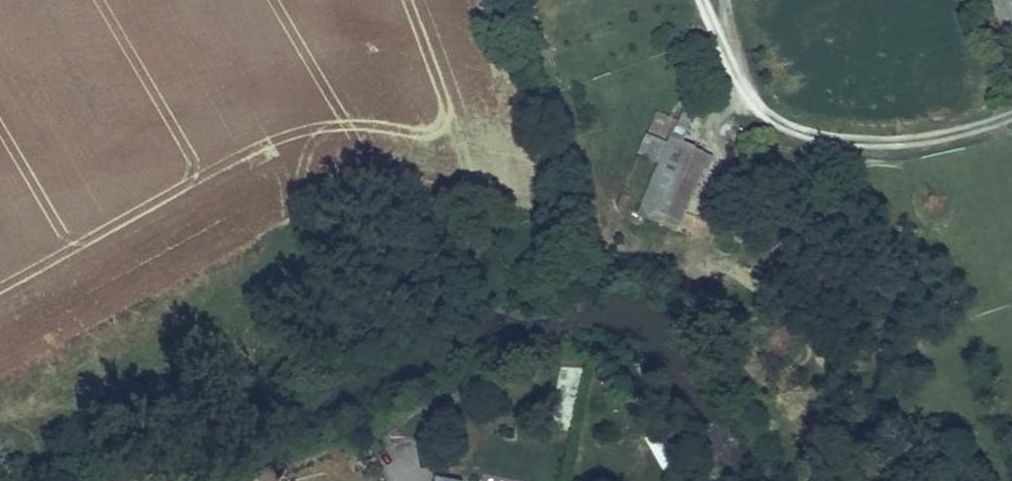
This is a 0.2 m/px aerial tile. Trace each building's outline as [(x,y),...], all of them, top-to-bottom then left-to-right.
[(657,178),(641,215),(677,231),(707,164),(670,148),(657,178)] [(561,380),(560,399),(578,401),(580,381),(561,380)]
